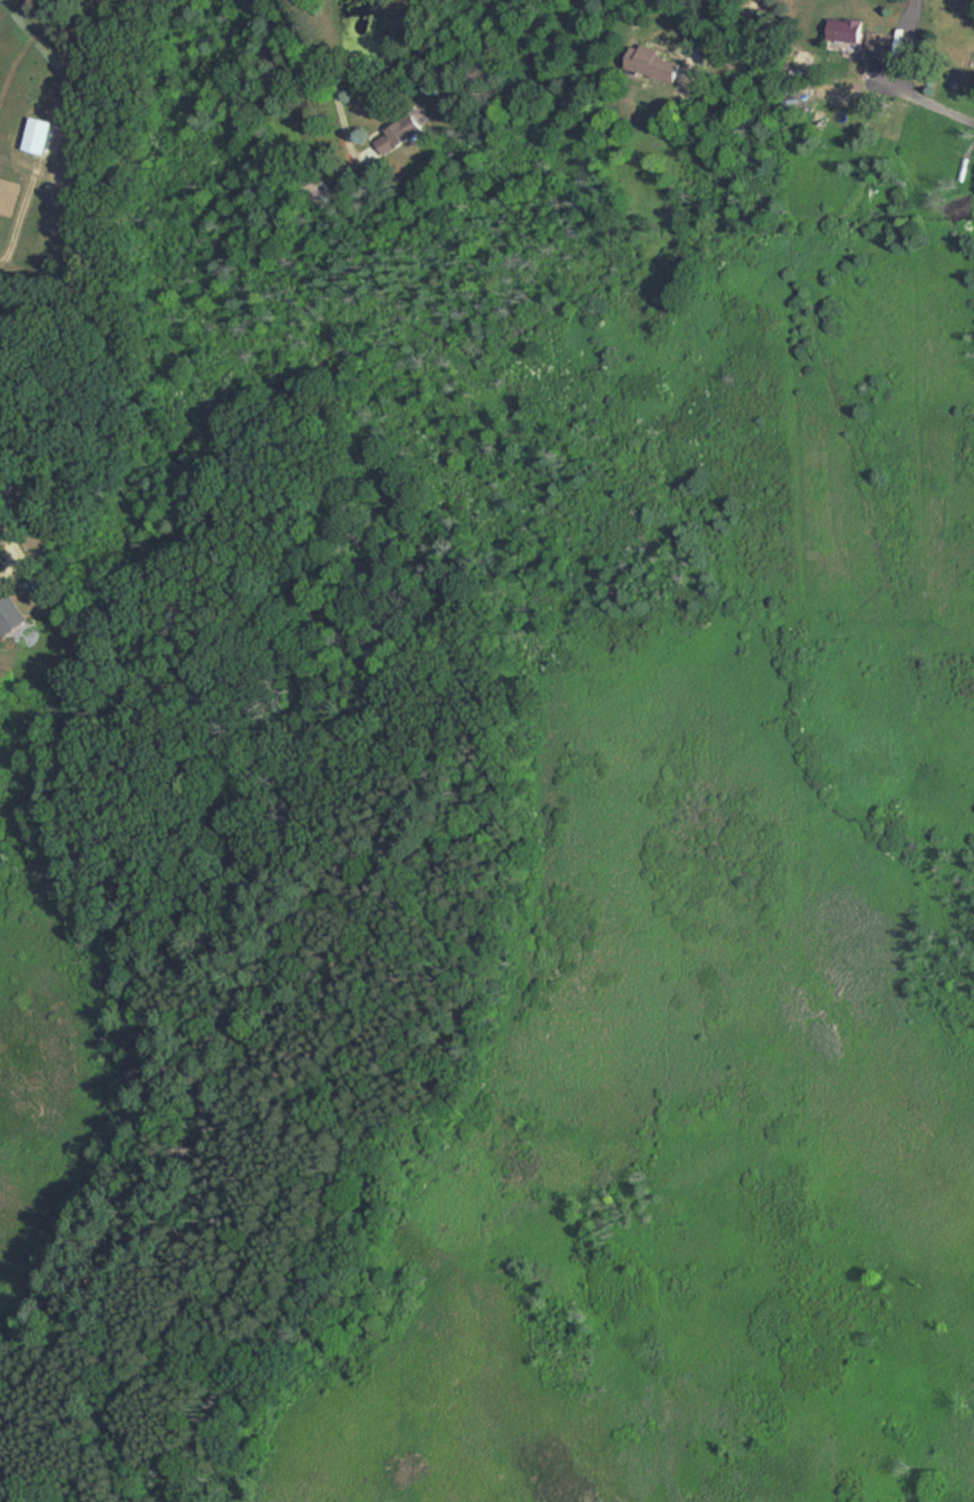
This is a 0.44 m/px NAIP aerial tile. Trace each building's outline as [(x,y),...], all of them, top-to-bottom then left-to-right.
[(860,18),(828,18),(828,43),(860,43),(860,18)] [(891,33),(864,33),(864,50),(891,50),(891,33)] [(676,81),(681,55),(631,46),(626,71),(676,81)] [(373,136),(383,154),(423,132),(413,115),(373,136)] [(328,193),(321,175),(305,181),(312,199),(328,193)] [(3,636),(27,619),(9,593),(0,599),(0,633),(3,636)]
